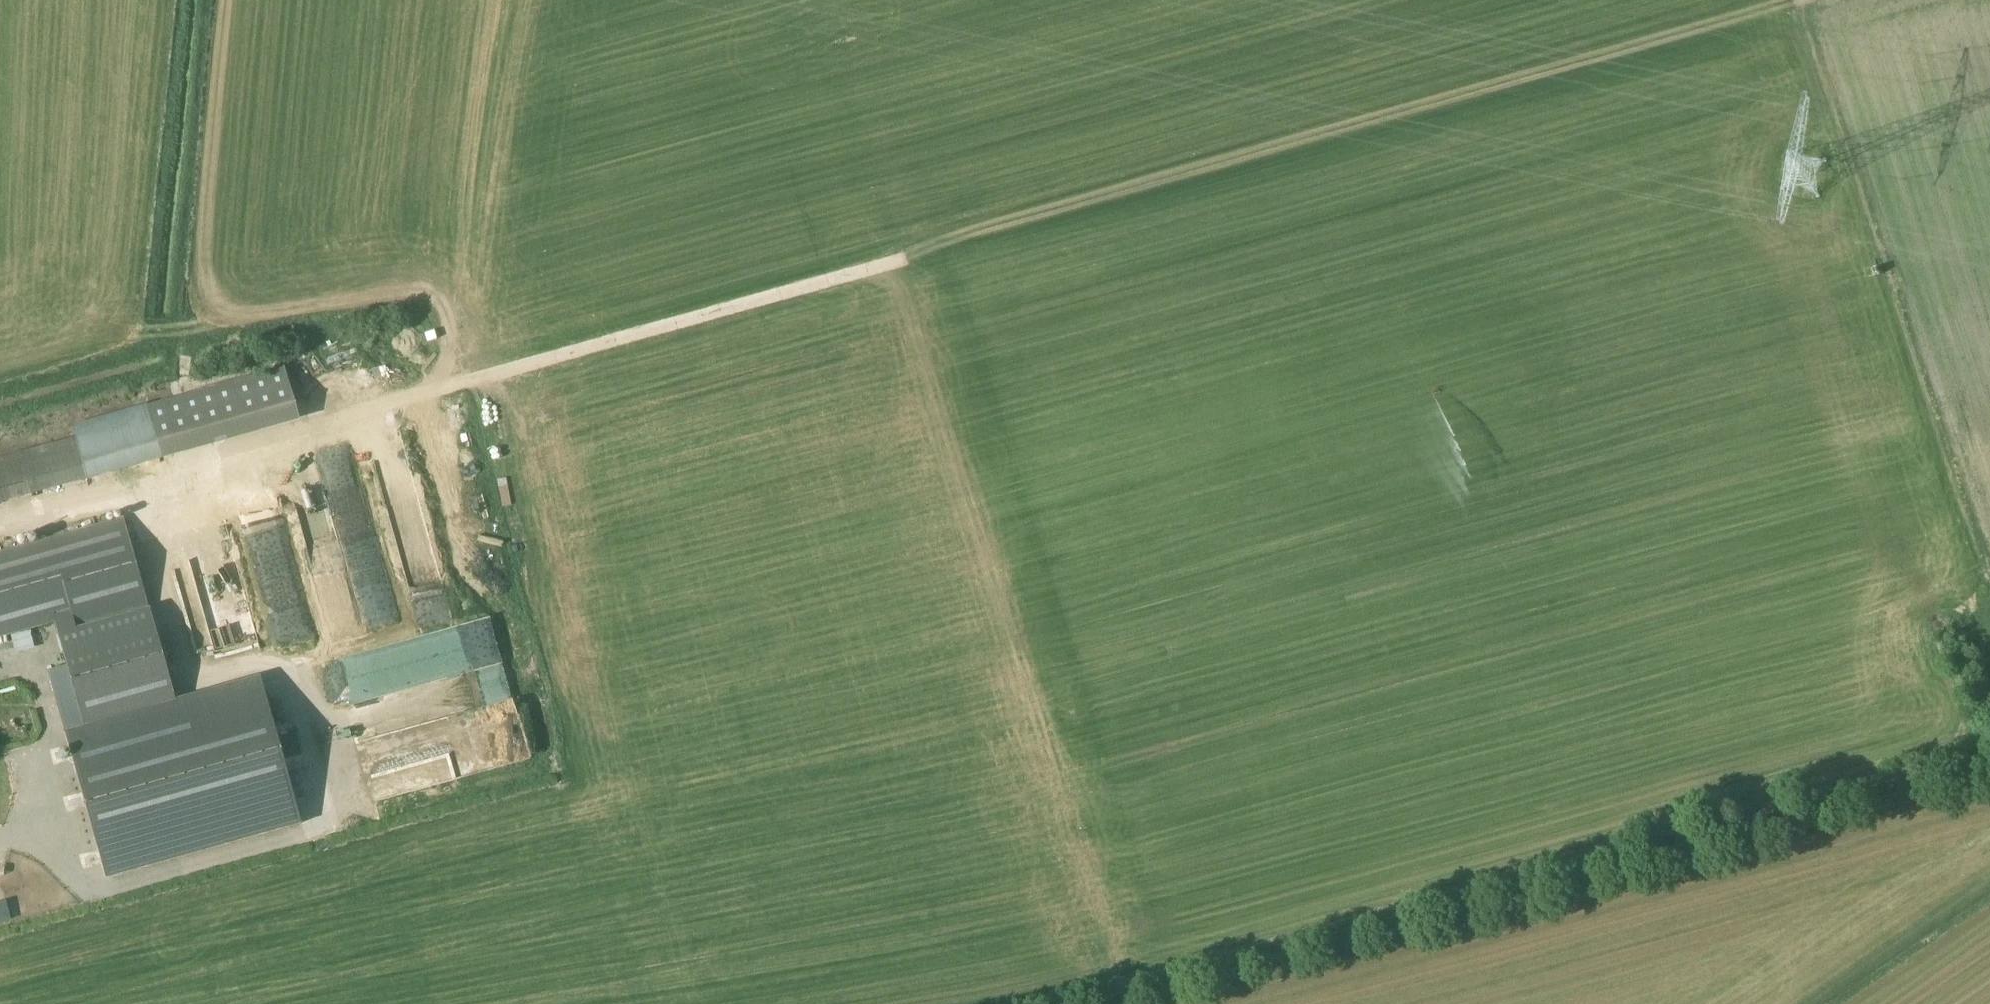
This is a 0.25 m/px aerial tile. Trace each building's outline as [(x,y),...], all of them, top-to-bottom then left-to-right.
[(320,470),(289,478),(311,565),(338,558),(334,542),(374,532),(367,504),(331,513),(320,470)] [(55,620),(68,665),(85,726),(177,700),(124,518),(0,553),(0,636),(55,620)] [(414,686),(422,721),(510,700),(491,618),(353,650),(365,698),(414,686)] [(66,731),(85,726),(68,665),(49,670),(66,731)] [(85,726),(66,731),(107,877),(302,822),(261,677),(177,700),(85,726)] [(13,917),(6,897),(0,899),(0,921),(13,917)]
